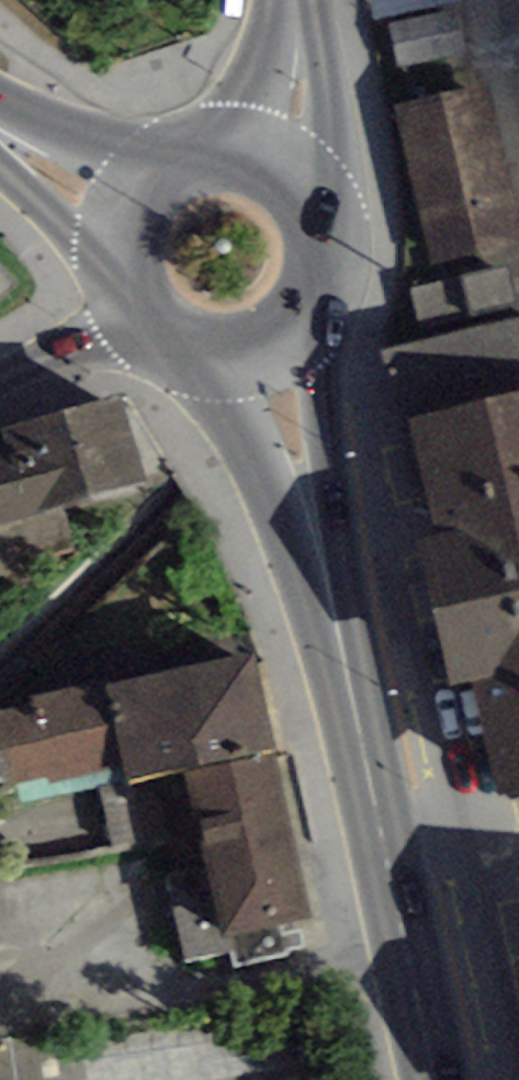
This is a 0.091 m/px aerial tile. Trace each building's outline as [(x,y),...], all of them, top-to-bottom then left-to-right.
[(435,0),(386,0),(388,10),(435,0)] [(438,249),(512,232),(480,93),(405,110),(438,249)] [(424,343),(518,322),(506,267),(412,288),(424,343)] [(518,395),(518,322),(424,343),(380,353),(396,423),(410,420),(518,395)] [(147,480),(123,394),(0,429),(0,435),(2,443),(0,444),(0,597),(61,580),(54,555),(75,550),(62,504),(147,480)] [(518,790),(518,395),(410,420),(438,536),(414,542),(450,690),(474,684),(500,795),(518,790)] [(128,765),(132,785),(183,772),(277,751),(254,653),(108,686),(128,765)] [(50,784),(128,765),(108,686),(106,677),(30,695),(33,704),(0,711),(0,756),(6,784),(48,775),(50,784)] [(278,926),(316,917),(277,751),(183,772),(208,870),(169,879),(188,959),(233,948),(237,965),(284,954),(278,926)] [(0,1038),(0,1079),(20,1079),(15,1036),(0,1038)]
